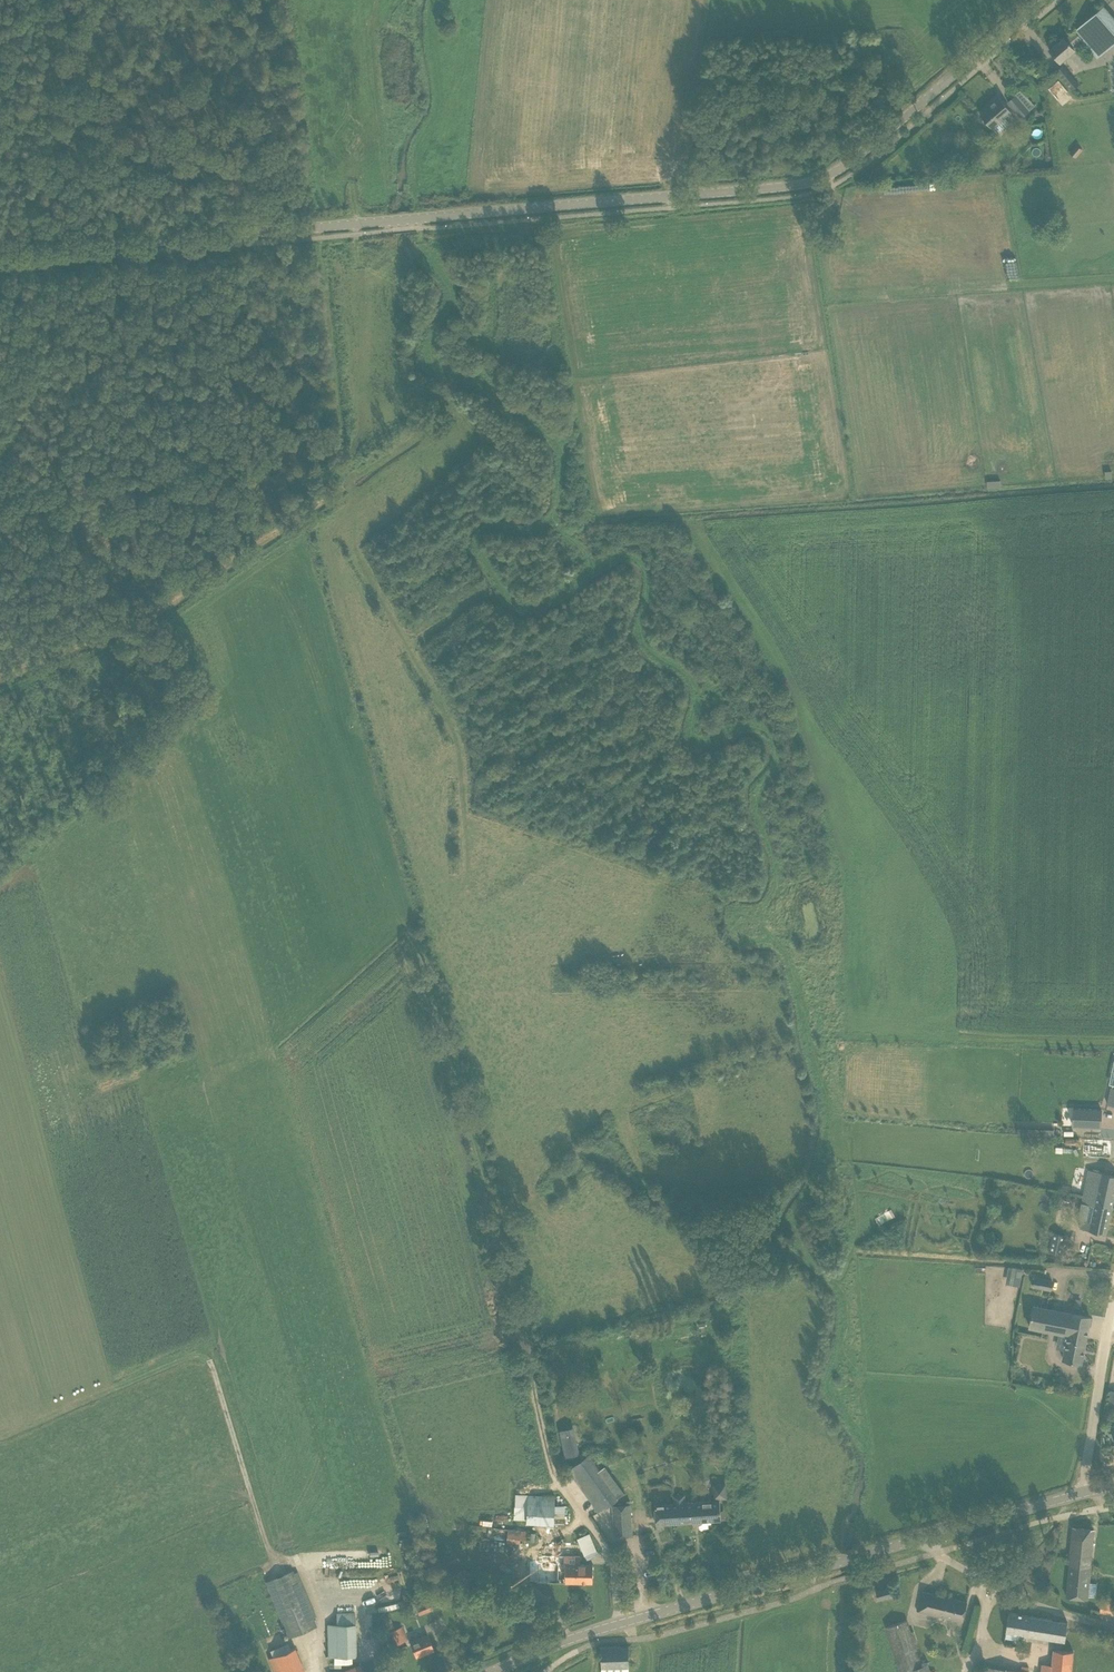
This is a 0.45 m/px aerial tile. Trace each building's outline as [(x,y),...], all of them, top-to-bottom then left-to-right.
[(1060,62),(1074,50),(1071,47),(1081,39),(1097,58),(1113,43),(1113,18),(1103,5),(1074,31),(1065,39),(1063,37),(1049,49),(1060,62)] [(1079,84),(1063,65),(1056,71),(1072,90),(1079,84)] [(1057,80),(1048,89),(1063,104),(1072,95),(1057,80)] [(1008,102),(1021,117),(1028,110),(1015,95),(1008,102)] [(982,121),(986,125),(989,124),(992,128),(1011,112),(997,96),(991,102),(992,103),(980,114),(983,118),(982,121)] [(1075,146),(1069,153),(1075,158),(1081,151),(1075,146)] [(832,284),(824,285),(826,298),(833,297),(832,284)] [(1074,1108),(1073,1126),(1101,1127),(1101,1109),(1074,1108)] [(1024,1134),(1024,1135),(1053,1136),(1053,1129),(1024,1128),(1024,1134)] [(1083,1197),(1095,1199),(1094,1203),(1112,1206),(1113,1196),(1113,1175),(1089,1170),(1083,1197)] [(1095,1199),(1083,1197),(1080,1212),(1083,1212),(1080,1228),(1089,1230),(1088,1230),(1106,1234),(1112,1206),(1094,1203),(1095,1199)] [(1048,1252),(1061,1254),(1065,1236),(1052,1233),(1048,1252)] [(1033,1286),(1050,1289),(1052,1281),(1035,1277),(1033,1286)] [(1029,1326),(1068,1334),(1072,1313),(1034,1305),(1029,1326)] [(1072,1313),(1068,1334),(1063,1359),(1081,1363),(1090,1317),(1072,1313)] [(572,1427),(560,1429),(565,1457),(577,1454),(572,1427)] [(571,1469),(596,1505),(601,1501),(605,1507),(624,1493),(604,1466),(598,1471),(588,1457),(571,1469)] [(715,1500),(695,1501),(696,1522),(721,1520),(720,1500),(719,1500),(719,1498),(726,1497),(725,1483),(713,1484),(714,1498),(715,1500)] [(526,1523),(562,1524),(564,1506),(553,1505),(553,1499),(527,1497),(526,1523)] [(674,1503),(654,1504),(656,1524),(676,1523),(696,1522),(695,1501),(685,1502),(674,1503)] [(612,1505),(613,1516),(631,1515),(630,1504),(612,1505)] [(613,1516),(614,1527),(632,1526),(631,1515),(613,1516)] [(469,1535),(489,1535),(488,1525),(469,1525),(469,1535)] [(632,1526),(614,1527),(614,1536),(632,1535),(632,1526)] [(1066,1597),(1087,1598),(1094,1529),(1073,1527),(1066,1597)] [(508,1529),(507,1542),(518,1544),(519,1539),(526,1540),(527,1532),(508,1529)] [(591,1533),(580,1537),(587,1557),(598,1553),(591,1533)] [(537,1581),(593,1582),(593,1564),(580,1564),(580,1556),(538,1555),(538,1561),(529,1561),(529,1569),(529,1580),(537,1581)] [(265,1582),(289,1638),(316,1627),(292,1570),(265,1582)] [(876,1590),(878,1598),(892,1595),(890,1586),(876,1590)] [(919,1602),(917,1610),(945,1617),(945,1616),(963,1620),(964,1613),(967,1602),(922,1591),(919,1602)] [(432,1609),(428,1598),(415,1604),(419,1614),(432,1609)] [(1101,1612),(1113,1613),(1113,1601),(1101,1600),(1101,1612)] [(327,1624),(327,1645),(327,1656),(355,1656),(354,1612),(336,1612),(336,1624),(327,1624)] [(1009,1612),(1005,1631),(1064,1641),(1067,1622),(1009,1612)] [(389,1617),(381,1620),(385,1630),(393,1627),(389,1617)] [(906,1620),(886,1626),(890,1637),(900,1671),(921,1665),(906,1620)] [(389,1632),(394,1644),(407,1639),(401,1627),(389,1632)] [(409,1641),(411,1646),(415,1656),(433,1649),(427,1634),(409,1641)] [(601,1667),(601,1671),(628,1671),(628,1667),(629,1667),(629,1646),(601,1646),(601,1667)] [(294,1647),(269,1657),(275,1671),(305,1671),(294,1647)] [(1073,1651),(1053,1649),(1052,1664),(1041,1663),(1040,1671),(1071,1671),(1073,1651)]
